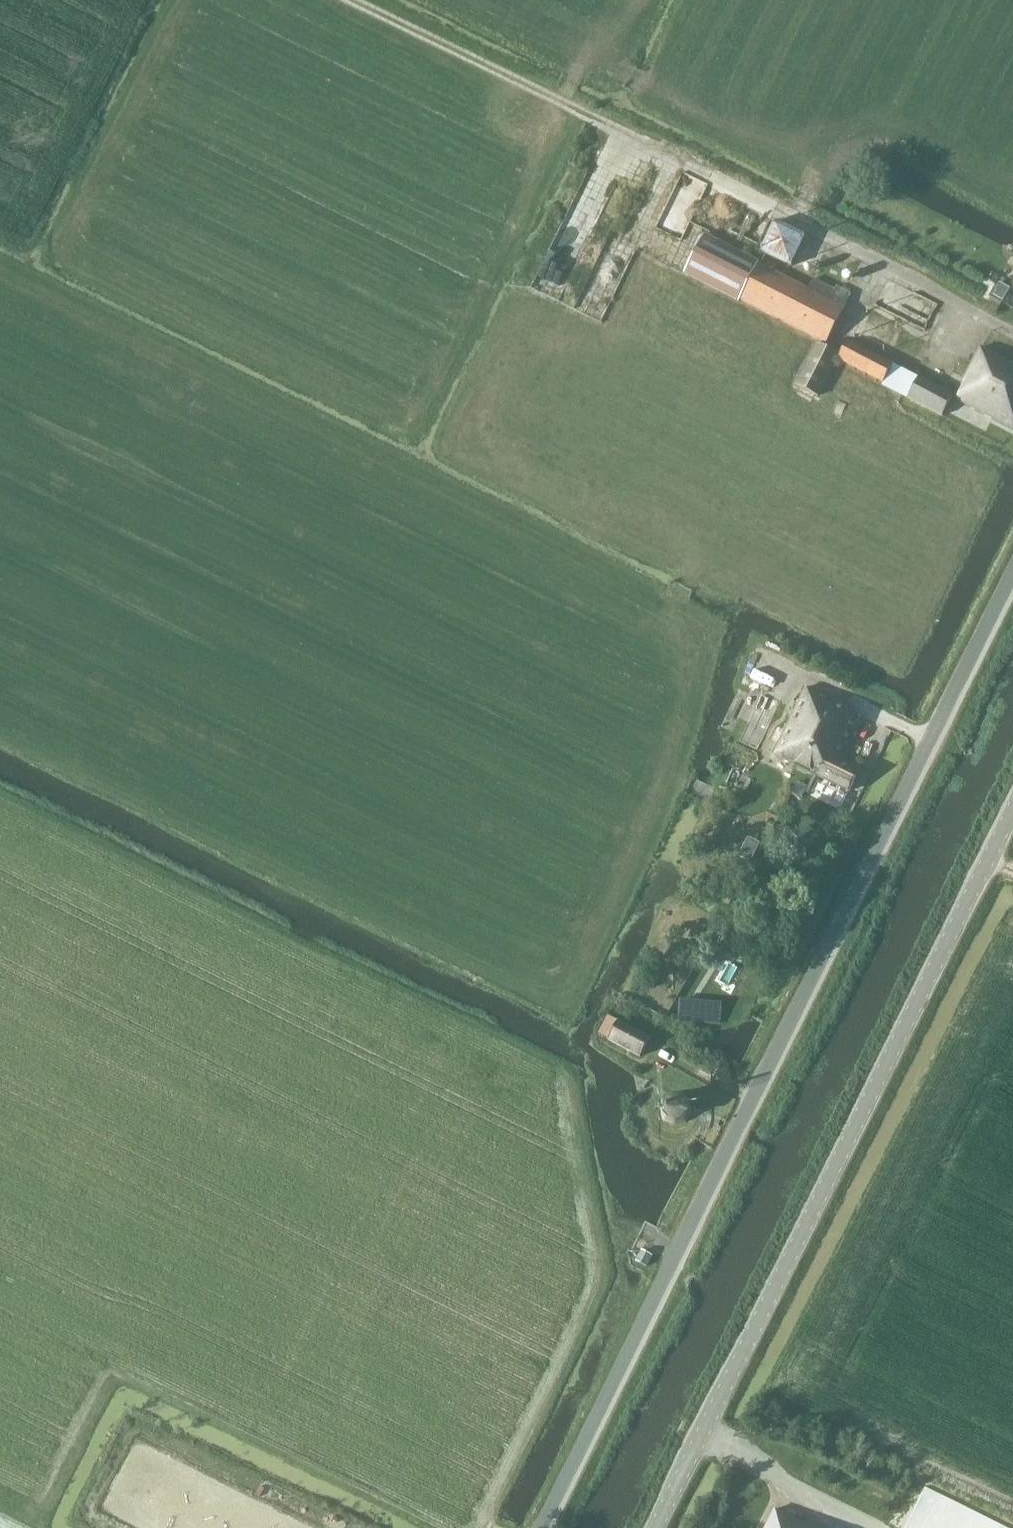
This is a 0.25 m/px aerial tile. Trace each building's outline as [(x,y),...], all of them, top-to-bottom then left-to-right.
[(705,235),(684,274),(738,302),(739,300),(826,346),(851,293),(836,286),(835,290),(813,278),(808,289),(758,263),(758,262),(705,235)] [(847,337),(838,355),(815,343),(794,384),(818,397),(837,361),(942,417),(953,395),(915,375),(914,375),(893,364),(893,362),(847,337)] [(956,401),(1012,430),(1012,429),(1012,366),(977,349),(960,384),(962,385),(956,401)] [(848,792),(861,768),(843,757),(860,718),(858,716),(846,710),(847,707),(805,686),(783,730),(776,727),(770,740),(778,744),(773,757),(848,792)] [(761,693),(739,741),(757,750),(779,702),(761,693)] [(648,1036),(616,1020),(606,1015),(597,1034),(606,1039),(605,1040),(637,1056),(648,1036)] [(686,1099),(672,1093),(662,1099),(658,1112),(661,1120),(674,1126),(684,1123),(690,1112),(686,1099)] [(643,1251),(638,1262),(649,1267),(655,1256),(643,1251)] [(904,1527),(1012,1527),(925,1486),(904,1527)] [(774,1509),(765,1527),(813,1527),(774,1509)]
